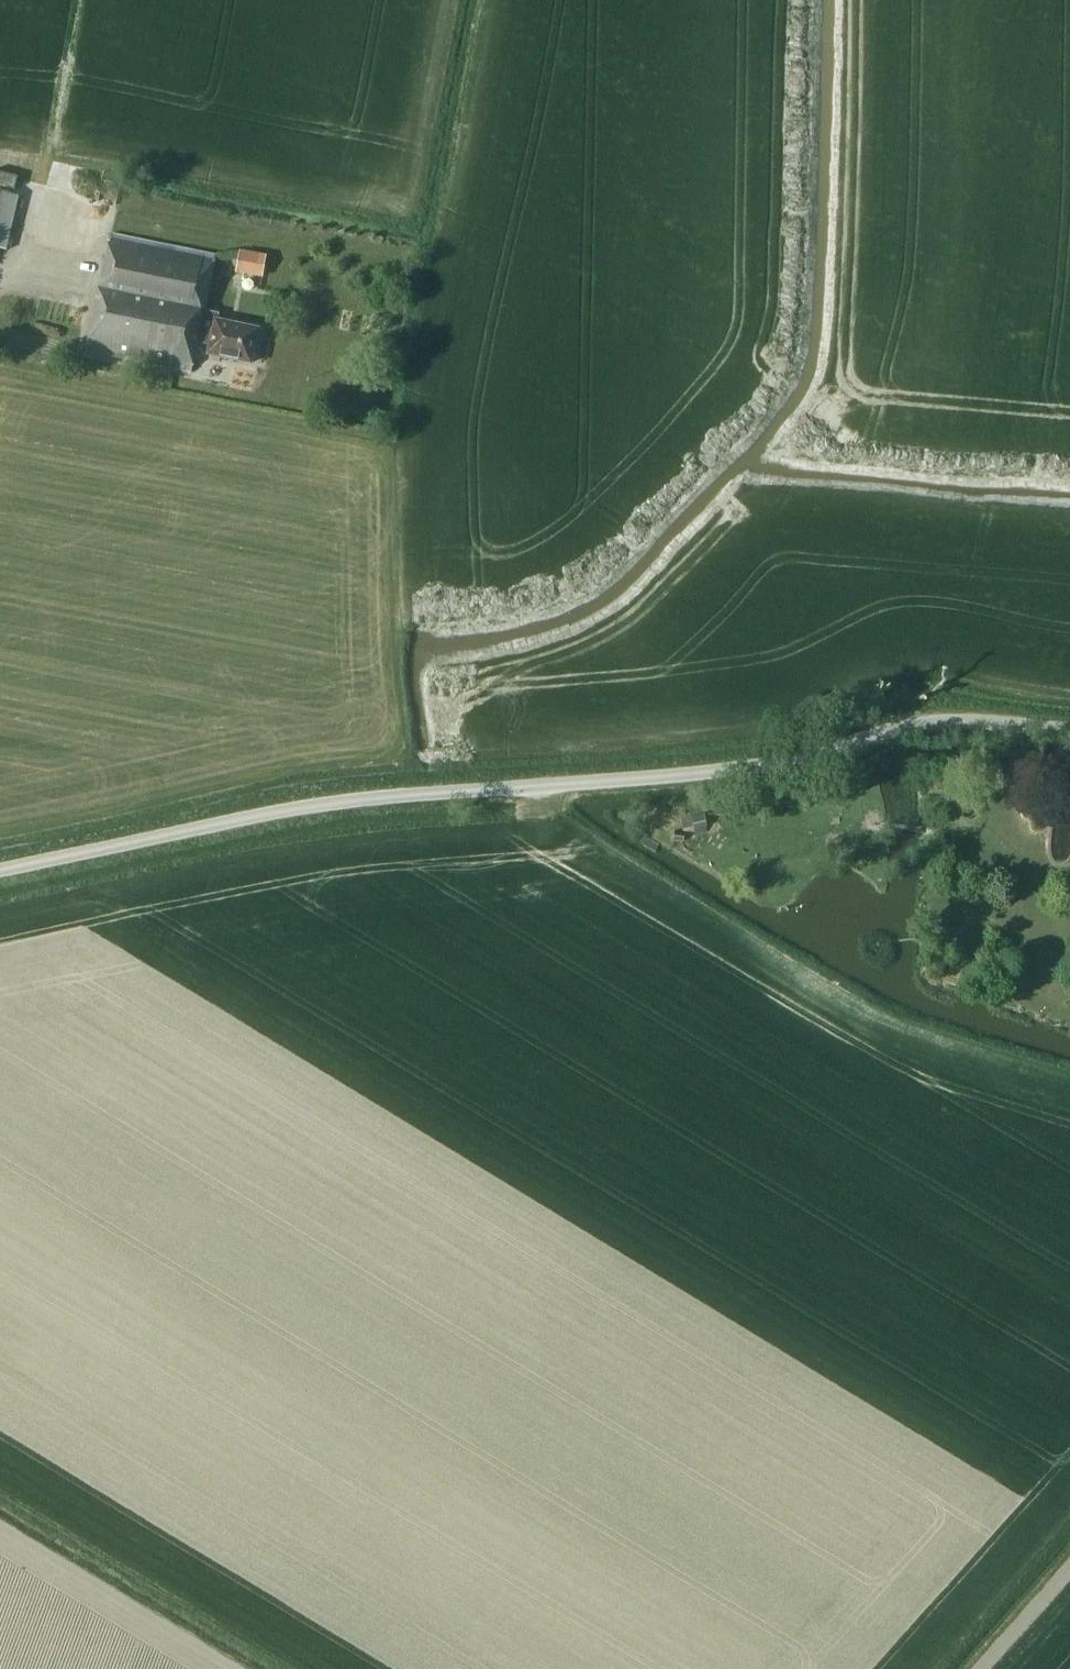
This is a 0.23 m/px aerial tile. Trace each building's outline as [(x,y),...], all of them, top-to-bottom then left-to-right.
[(7,252),(20,198),(0,193),(0,250),(7,252)] [(86,355),(192,377),(199,342),(212,345),(209,358),(251,368),(258,334),(216,325),(218,314),(205,311),(216,260),(110,238),(86,355)] [(237,272),(263,277),(266,259),(240,254),(237,272)]
